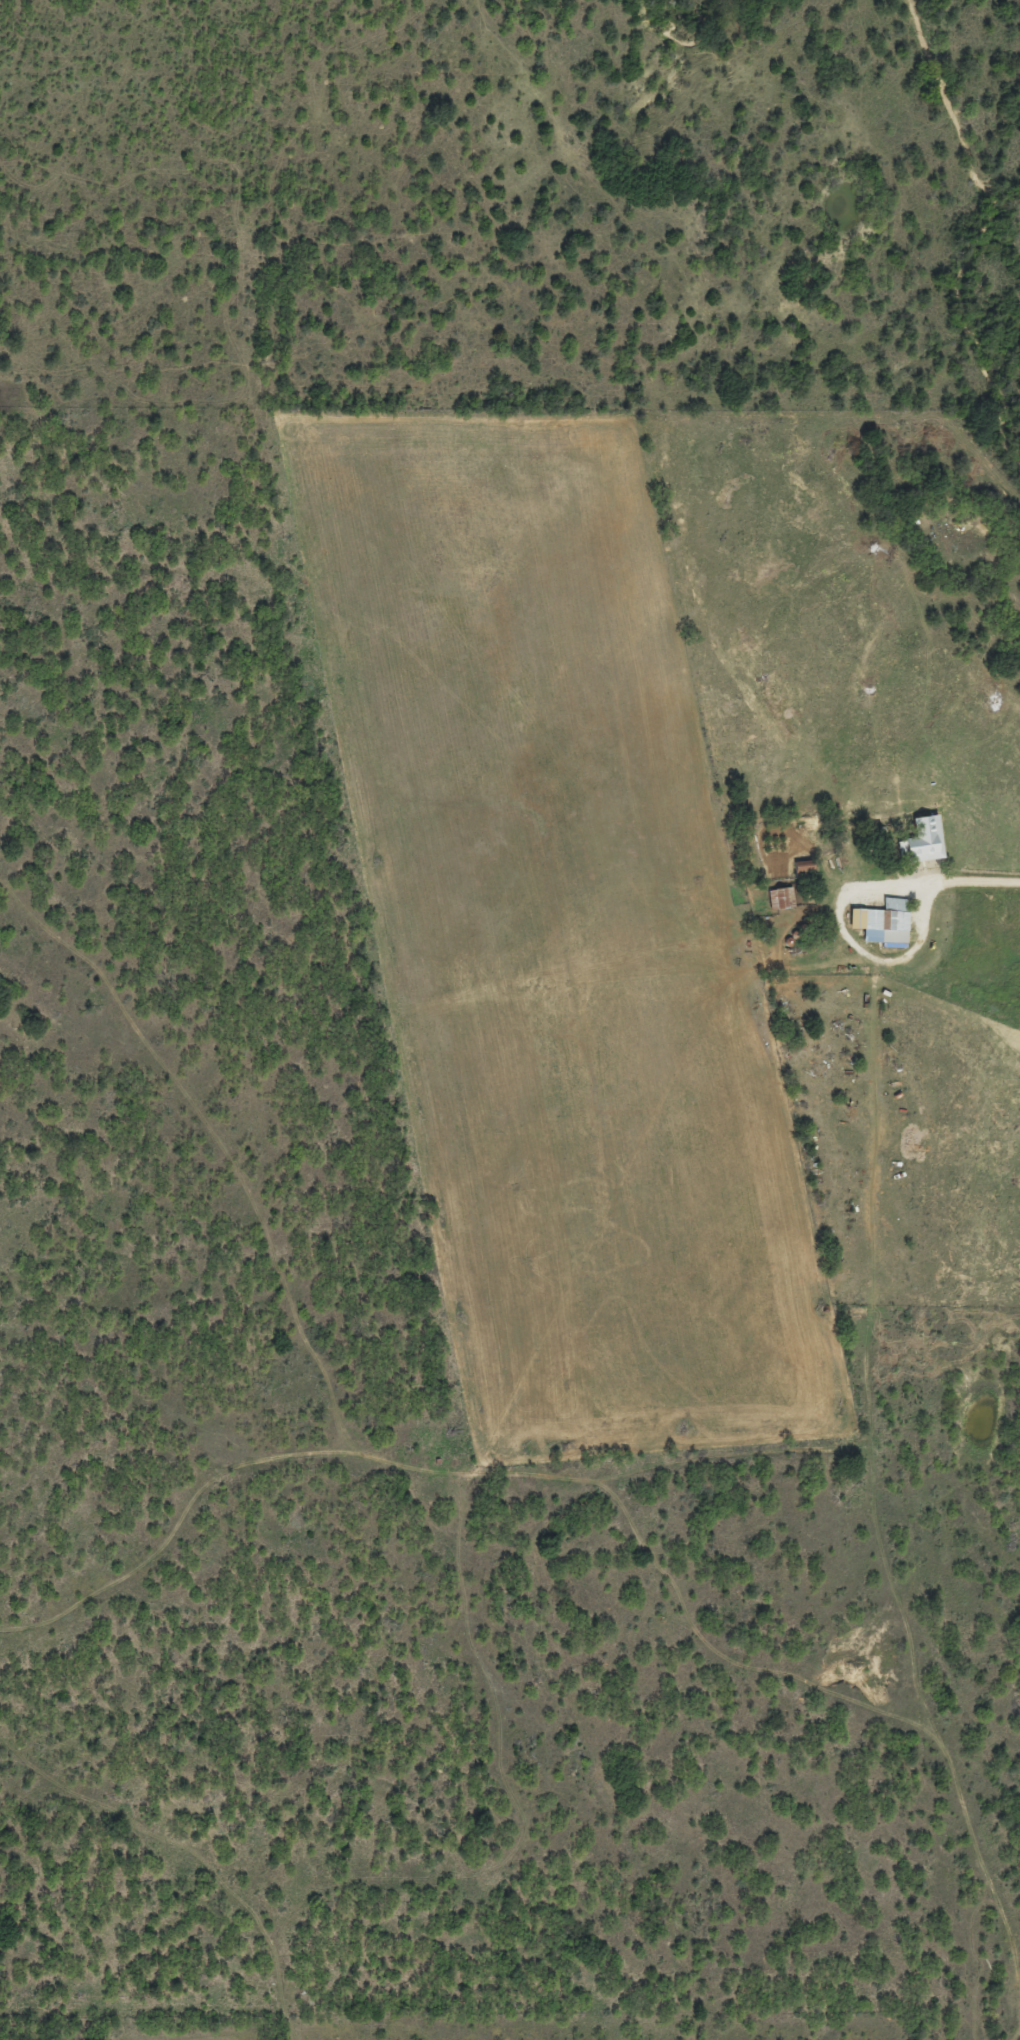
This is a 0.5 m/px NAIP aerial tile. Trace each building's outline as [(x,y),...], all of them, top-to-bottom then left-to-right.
[(945,864),(940,822),(915,825),(917,846),(898,848),(901,869),(945,864)] [(772,918),(796,913),(793,893),(768,898),(772,918)] [(852,916),(852,936),(866,936),(865,949),(884,950),(884,955),(908,956),(910,906),(885,905),(884,917),(852,916)]
